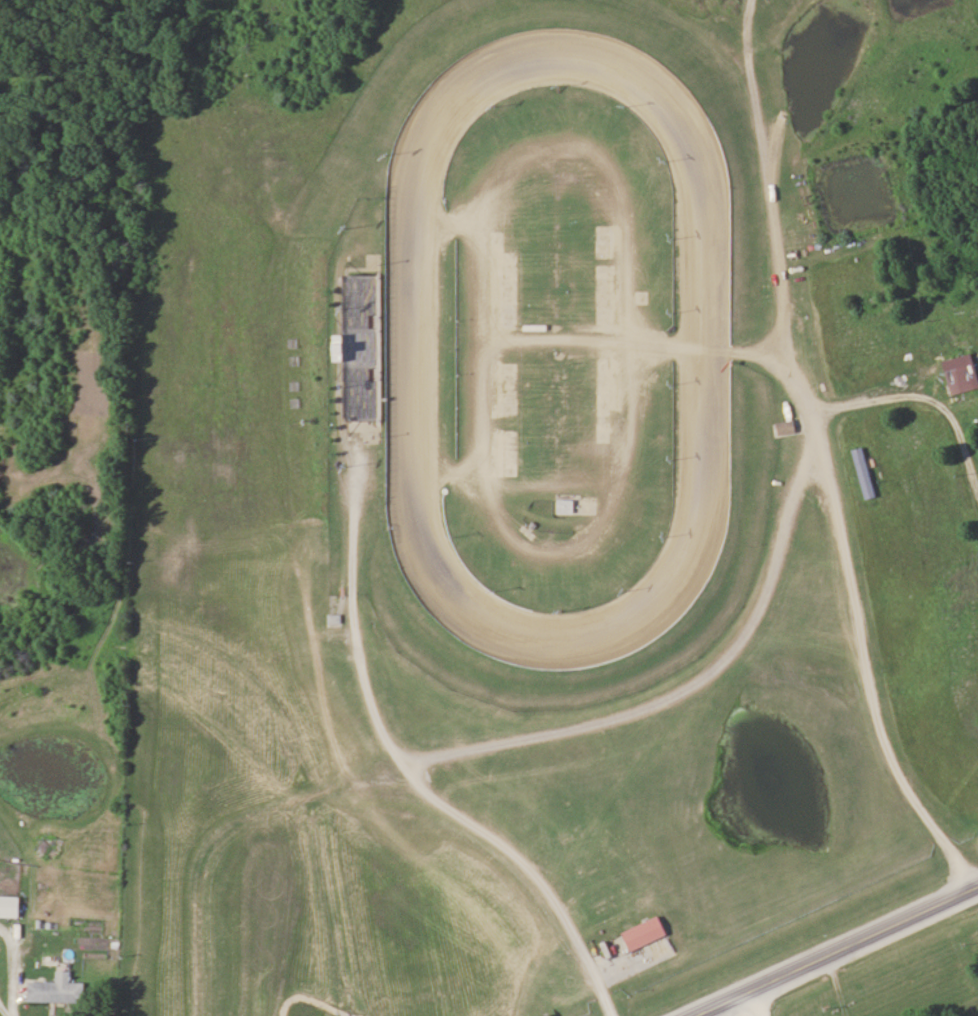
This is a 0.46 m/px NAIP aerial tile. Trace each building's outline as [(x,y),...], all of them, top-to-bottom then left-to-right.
[(952,394),(977,388),(977,366),(975,353),(944,360),(952,394)] [(780,435),(799,432),(797,420),(778,423),(780,435)] [(852,450),(865,500),(878,497),(865,447),(852,450)] [(559,510),(576,510),(576,499),(559,499),(559,510)] [(341,625),(341,614),(329,614),(329,625),(341,625)] [(21,895),(0,895),(0,916),(21,916),(21,895)] [(670,932),(661,914),(624,931),(633,950),(670,932)] [(29,1001),(85,1002),(85,982),(71,981),(71,970),(57,970),(57,980),(29,980),(29,1001)]
